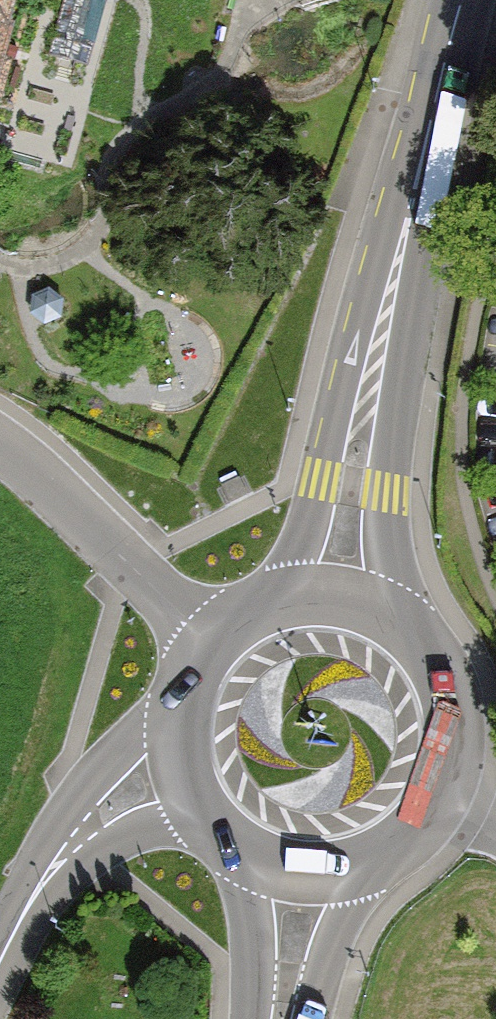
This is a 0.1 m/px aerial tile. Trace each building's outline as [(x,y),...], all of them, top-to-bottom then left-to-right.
[(20,0),(0,0),(0,80),(20,0)]
